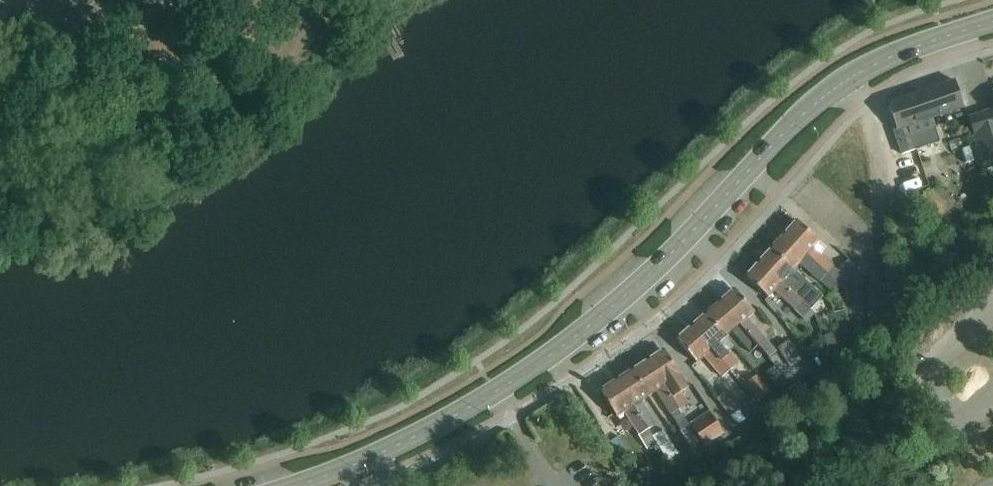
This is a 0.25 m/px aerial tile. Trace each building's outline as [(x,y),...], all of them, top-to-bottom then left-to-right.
[(955,81),(888,103),(897,129),(894,130),(902,155),(916,150),(940,142),(935,128),(932,118),(964,107),(955,81)] [(967,117),(983,165),(992,161),(992,109),(983,113),(967,117)] [(797,221),(784,235),(827,275),(827,274),(839,284),(840,285),(846,291),(846,296),(865,277),(848,260),(838,271),(814,249),(820,242),(797,221)] [(965,228),(953,231),(956,242),(968,240),(965,228)] [(784,235),(771,249),(794,270),(800,263),(832,293),(839,284),(827,274),(827,275),(784,235)] [(771,249),(759,263),(801,302),(811,311),(818,304),(824,298),(794,270),(771,249)] [(759,263),(746,277),(768,298),(775,291),(795,309),(796,308),(809,320),(814,314),(811,311),(801,302),(759,263)] [(720,302),(759,348),(769,359),(776,352),(748,319),(755,313),(734,289),(720,302)] [(720,302),(706,314),(726,338),(733,332),(752,354),(759,348),(720,302)] [(844,311),(834,313),(839,331),(849,329),(844,311)] [(726,338),(706,314),(691,327),(730,371),(737,364),(719,344),(726,338)] [(730,371),(691,327),(677,339),(697,363),(704,357),(722,377),(730,371)] [(832,335),(825,337),(832,358),(839,354),(832,335)] [(788,363),(798,357),(788,341),(778,348),(788,363)] [(648,361),(679,409),(687,404),(680,393),(688,388),(664,350),(648,361)] [(648,361),(632,371),(649,396),(656,392),(671,415),(681,431),(680,431),(691,448),(700,442),(679,409),(648,361)] [(649,396),(632,371),(616,381),(647,430),(656,443),(669,462),(679,456),(663,430),(659,432),(655,425),(656,424),(641,401),(649,396)] [(784,376),(774,383),(780,392),(790,385),(784,376)] [(756,377),(747,386),(761,402),(770,393),(756,377)] [(647,430),(616,381),(600,391),(617,417),(624,412),(639,435),(647,430)] [(729,392),(717,401),(734,423),(740,425),(761,410),(754,400),(741,408),(729,392)] [(723,433),(710,413),(690,426),(704,446),(723,433)] [(639,435),(638,436),(646,449),(656,443),(647,430),(639,435)] [(620,436),(611,442),(622,459),(631,454),(620,436)] [(652,467),(641,471),(644,481),(655,477),(652,467)]
